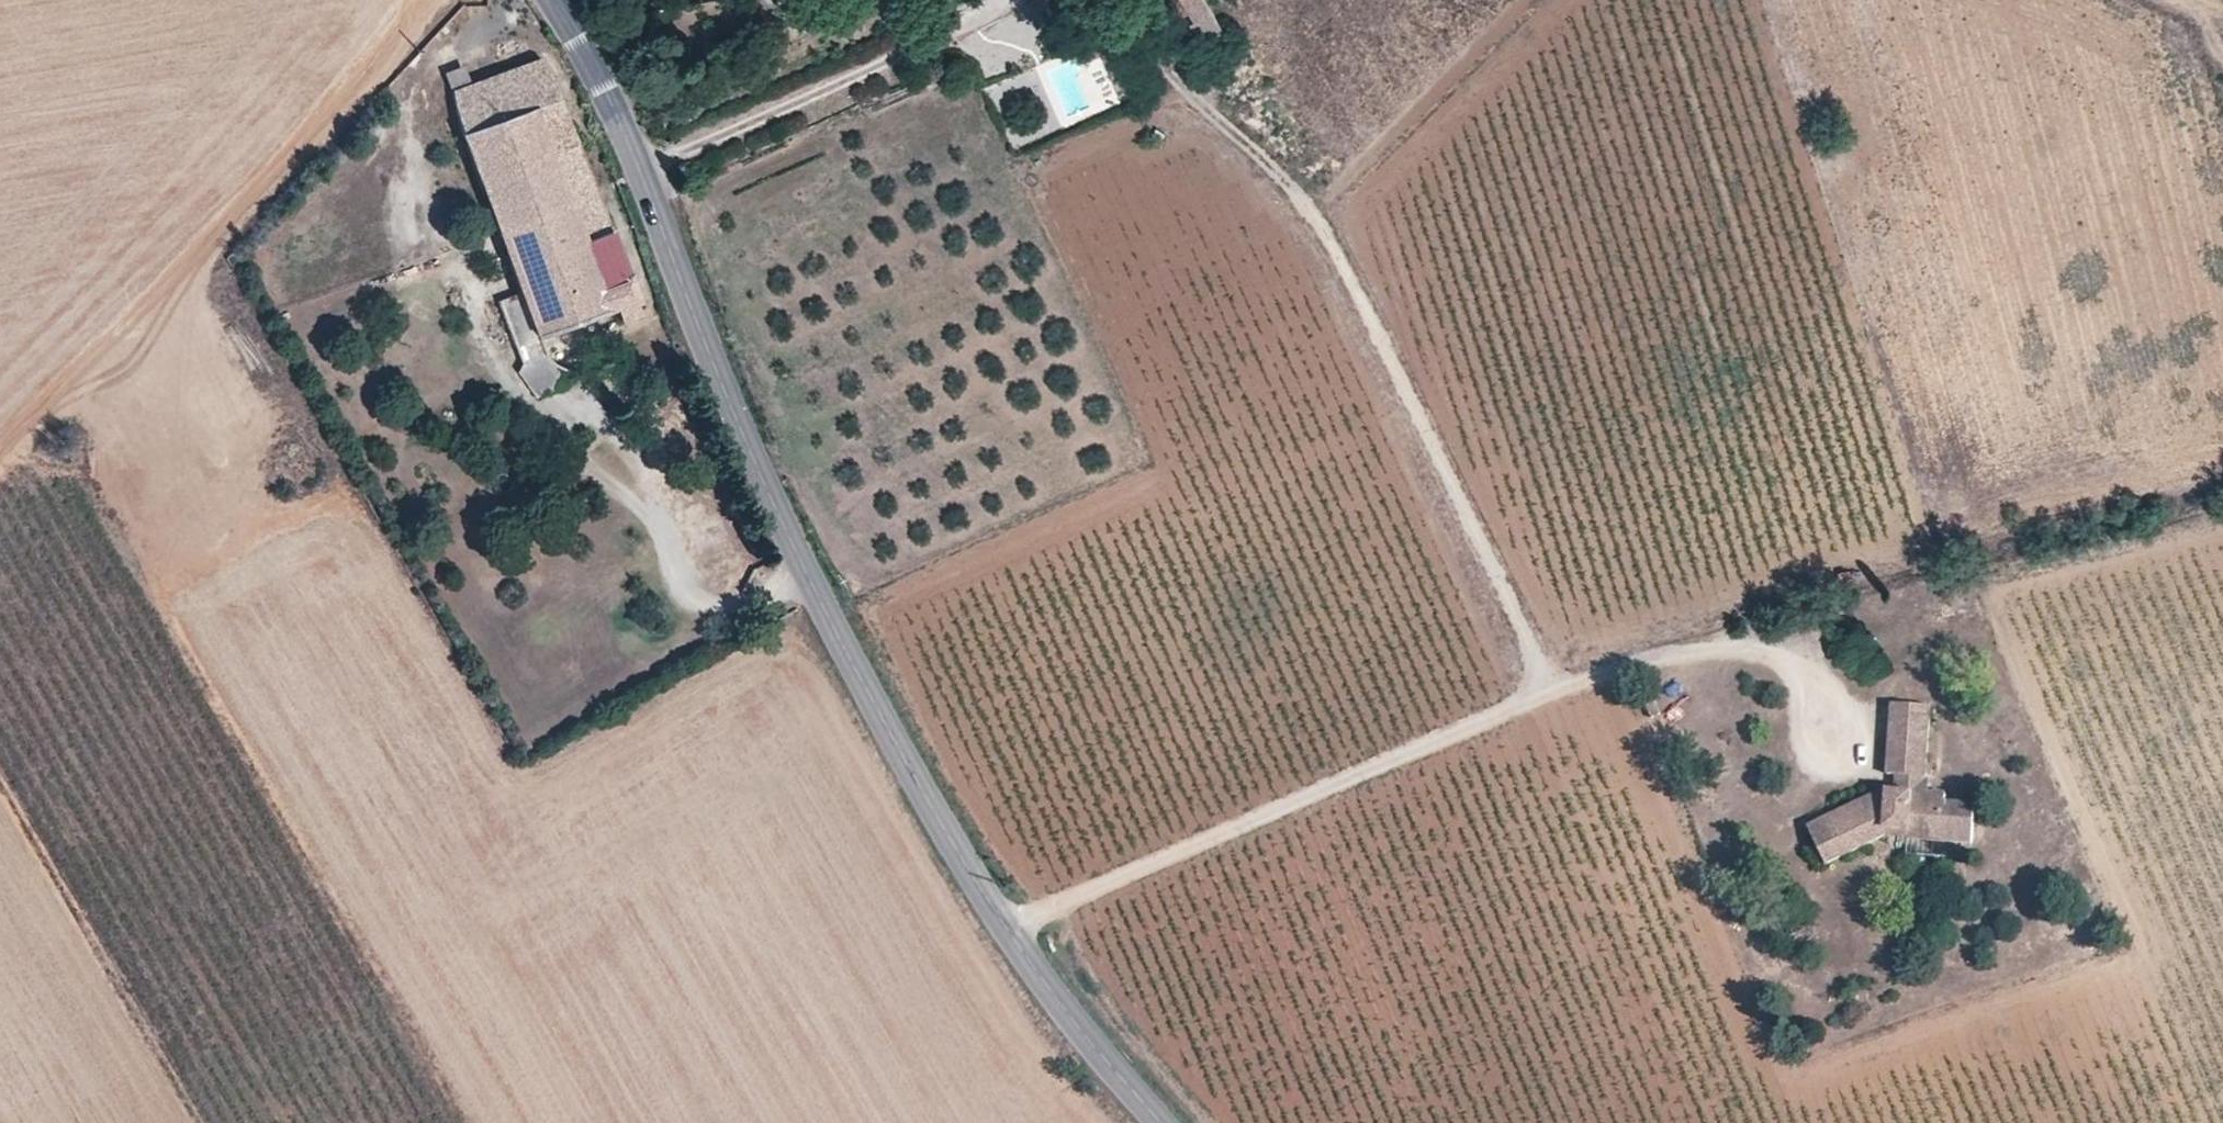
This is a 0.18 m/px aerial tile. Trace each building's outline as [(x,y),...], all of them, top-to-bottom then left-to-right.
[(1206,0),(1180,0),(1193,21),(1187,24),(1199,43),(1223,29),(1206,0)] [(1114,39),(1110,29),(1095,35),(1099,46),(1114,39)] [(1099,46),(1095,35),(1083,40),(1088,51),(1099,46)] [(458,129),(495,231),(599,194),(544,53),(469,80),(463,64),(445,71),(465,127),(458,129)] [(495,231),(534,337),(600,315),(574,244),(613,230),(599,194),(495,231)] [(574,244),(600,315),(615,310),(620,321),(639,314),(634,300),(637,299),(613,230),(574,244)] [(1933,704),(1892,703),(1887,772),(1926,774),(1933,704)] [(1887,772),(1886,787),(1925,790),(1926,774),(1887,772)] [(1886,787),(1808,826),(1826,863),(1886,837),(1888,828),(1909,829),(1907,837),(1972,841),(1976,800),(1944,798),(1946,790),(1925,790),(1886,787)] [(1886,837),(1907,837),(1909,829),(1888,828),(1886,837)] [(1971,858),(1972,841),(1907,837),(1907,855),(1971,858)]
